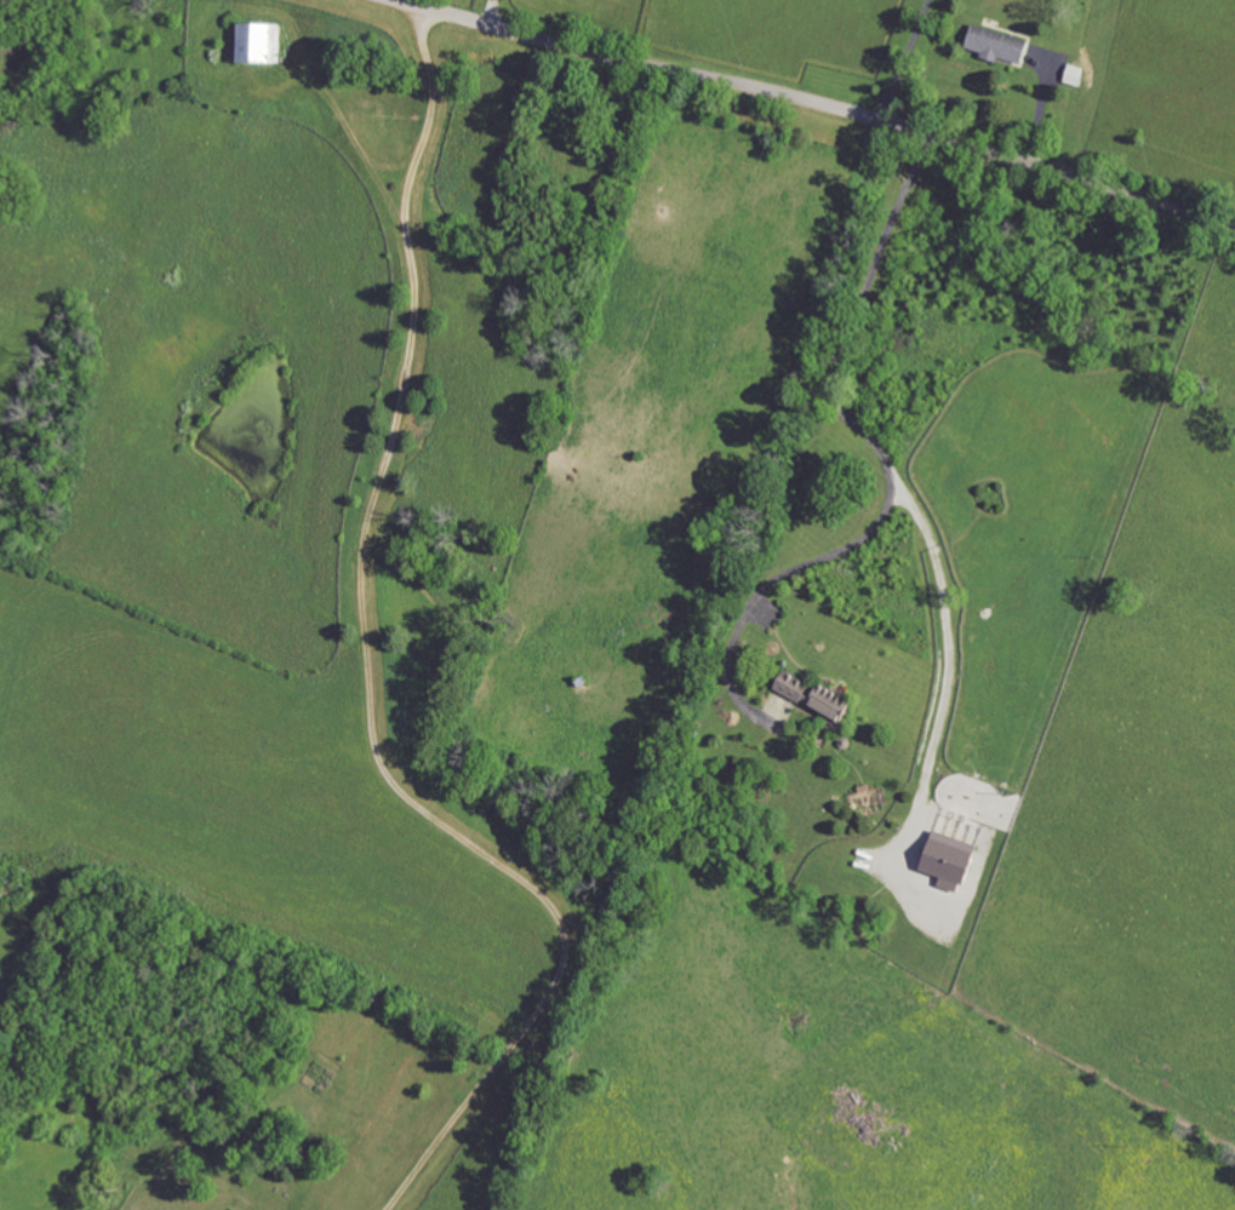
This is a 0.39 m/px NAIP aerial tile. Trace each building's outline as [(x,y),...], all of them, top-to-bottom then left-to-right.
[(241,61),(284,62),(285,22),(242,21),(241,61)] [(966,49),(1000,59),(1000,58),(1023,65),(1031,40),(974,23),(966,49)] [(823,683),(820,689),(787,671),(777,688),(843,722),(855,700),(823,683)] [(924,872),(969,885),(980,844),(935,832),(924,872)]
